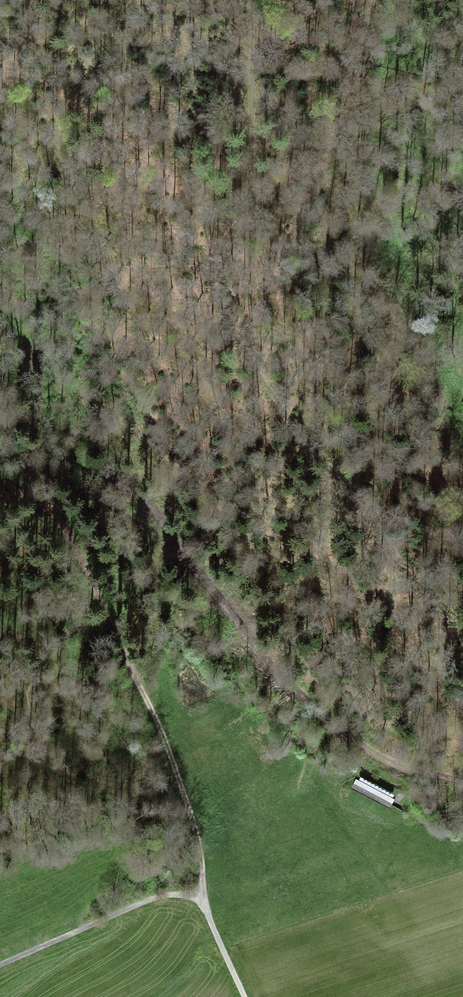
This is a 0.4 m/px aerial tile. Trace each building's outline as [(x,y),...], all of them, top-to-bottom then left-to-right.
[(351,788),(390,808),(395,798),(393,797),(394,794),(360,776),(358,780),(356,778),(351,788)]
